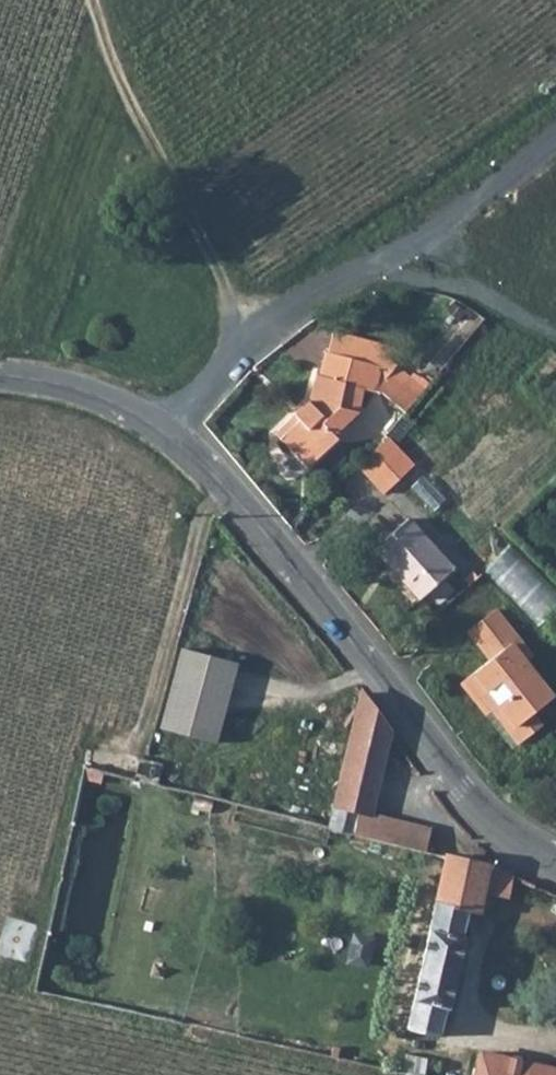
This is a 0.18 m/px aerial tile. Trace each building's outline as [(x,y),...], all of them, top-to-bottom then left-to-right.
[(335,310),(328,331),(382,347),(375,374),(401,398),(418,380),(423,374),(395,350),(403,340),(388,326),(335,310)] [(363,370),(375,374),(382,347),(328,331),(326,330),(318,357),(312,356),(302,388),(288,401),(292,407),(273,424),(298,452),(329,426),(325,421),(354,397),(363,370)] [(387,438),(397,429),(388,420),(362,440),(387,470),(403,454),(387,438)] [(362,440),(354,448),(380,476),(387,470),(362,440)] [(385,552),(421,523),(410,510),(375,539),(385,552)] [(418,592),(454,562),(421,523),(385,552),(418,592)] [(555,611),(555,589),(514,545),(487,571),(540,626),(555,611)] [(527,649),(489,605),(462,627),(483,650),(456,673),(473,693),(477,689),(517,735),(538,718),(530,707),(549,692),(520,655),(527,649)] [(233,655),(180,641),(158,720),(212,735),(233,655)] [(325,828),(418,855),(425,830),(370,812),(388,726),(359,686),(325,828)] [(79,769),(100,775),(104,763),(83,756),(79,769)] [(229,819),(320,846),(325,828),(233,801),(229,819)] [(486,876),(437,861),(404,1033),(440,1039),(460,914),(478,914),(481,894),(504,898),(507,883),(486,876)] [(351,965),(370,967),(373,937),(354,935),(351,965)] [(476,1074),(555,1074),(555,1065),(480,1052),(476,1074)]
